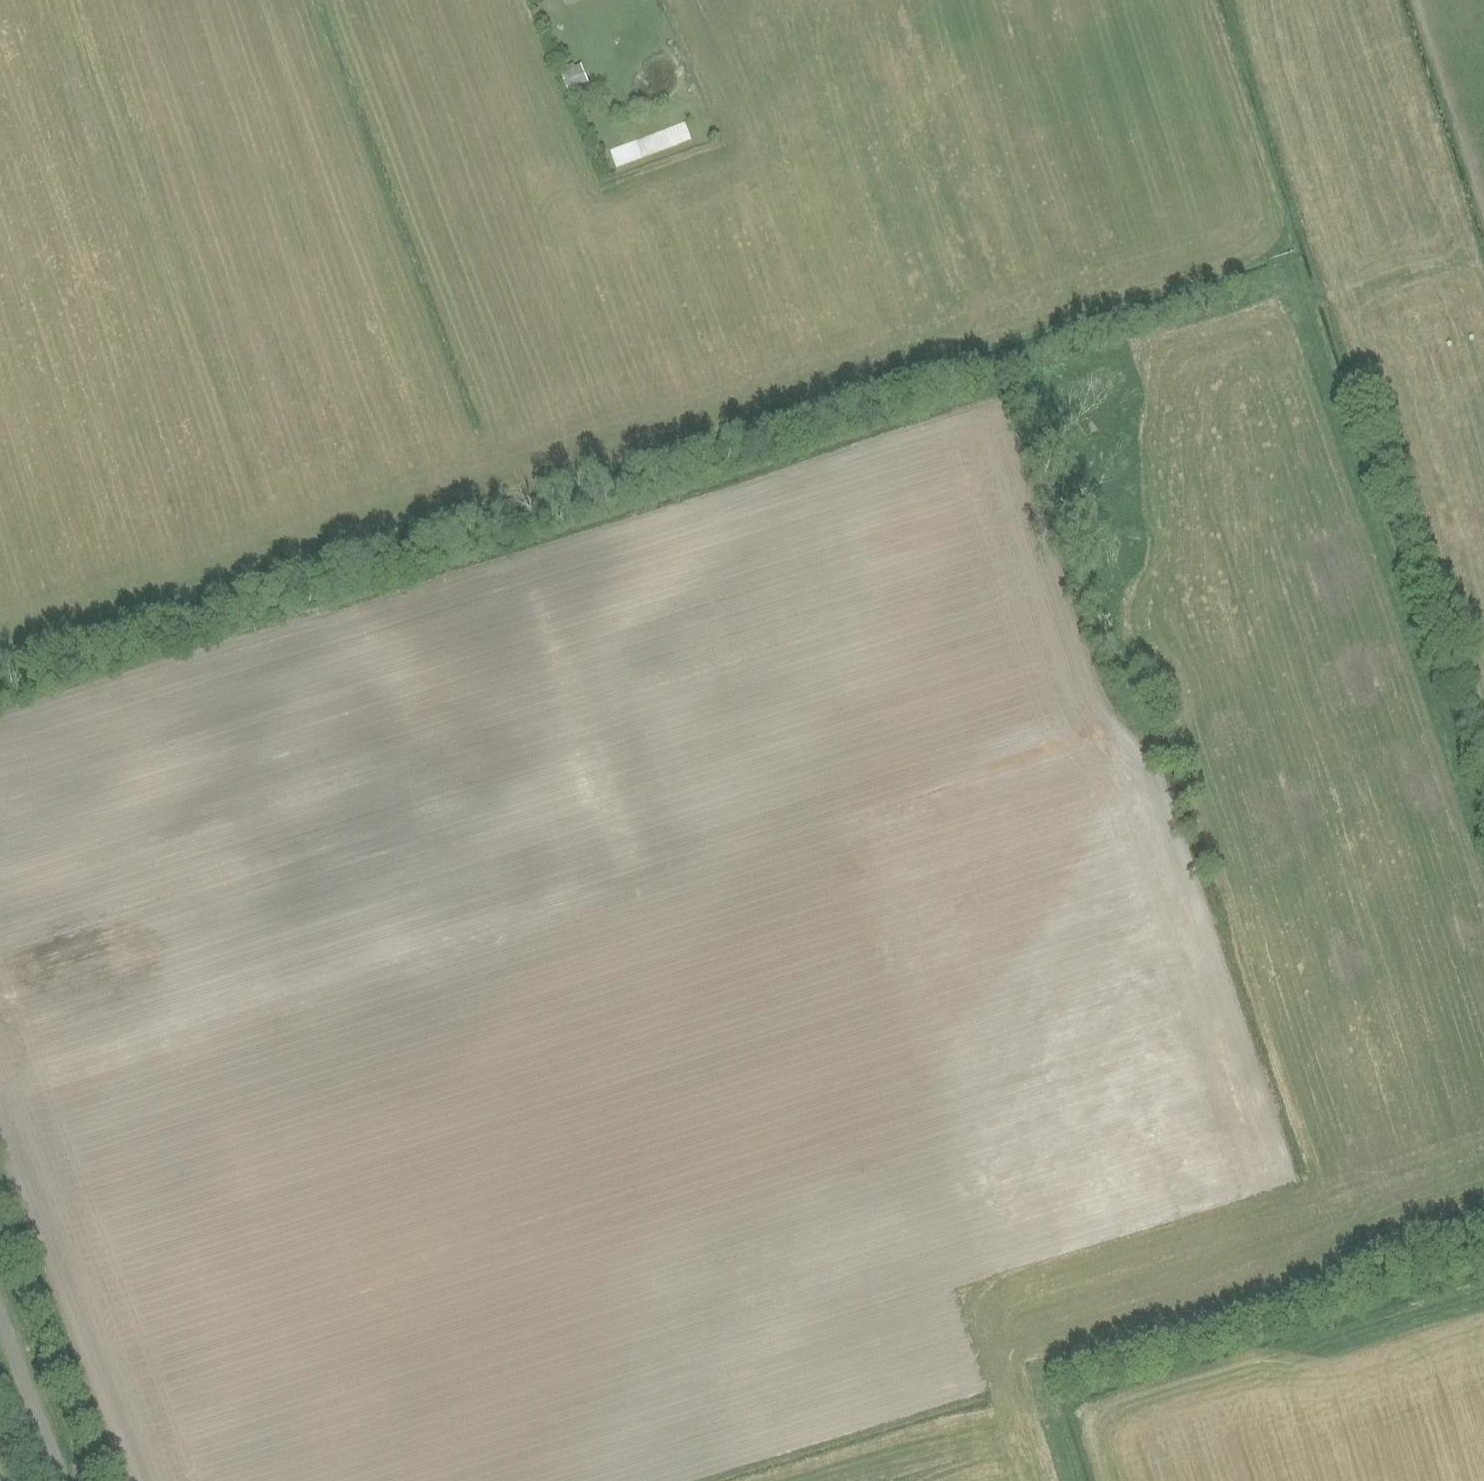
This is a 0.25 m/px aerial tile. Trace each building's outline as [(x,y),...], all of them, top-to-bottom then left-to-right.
[(589,85),(581,65),(575,67),(574,64),(565,68),(567,72),(562,74),(569,93),(576,90),(583,87),(589,85)]
